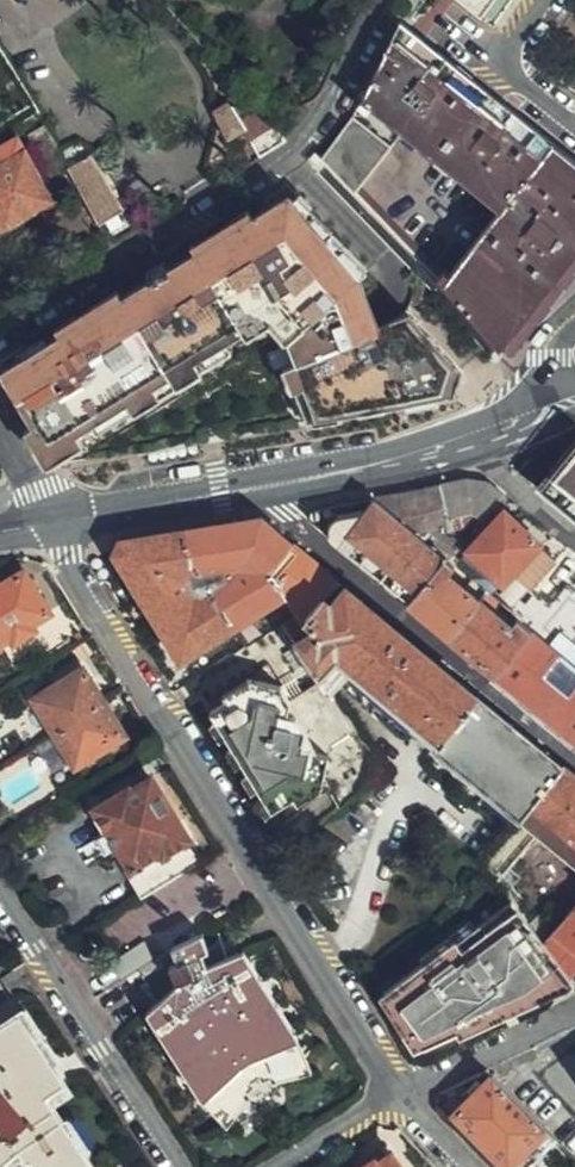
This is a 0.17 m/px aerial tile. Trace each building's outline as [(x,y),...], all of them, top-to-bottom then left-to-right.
[(458,2),(494,27),(513,0),(460,0),(458,2)] [(574,261),(574,161),(402,24),(356,118),(325,160),(347,184),(450,291),(504,353),(574,261)] [(259,160),(287,143),(242,92),(211,113),(221,130),(235,121),(242,132),(259,160)] [(228,141),(242,132),(235,121),(221,130),(228,141)] [(68,172),(43,127),(27,136),(52,180),(68,172)] [(52,202),(16,140),(0,149),(0,231),(52,202)] [(68,172),(98,227),(123,213),(98,170),(93,173),(87,162),(68,172)] [(48,451),(65,459),(292,426),(450,400),(461,370),(413,316),(383,332),(358,284),(288,203),(1,374),(48,451)] [(562,469),(545,491),(574,515),(574,452),(562,469)] [(527,475),(545,491),(562,469),(545,455),(527,475)] [(492,484),(468,478),(432,488),(392,498),(376,501),(447,560),(455,566),(460,561),(454,557),(465,544),(455,535),(467,530),(473,522),(480,527),(508,494),(492,484)] [(447,560),(376,501),(364,515),(354,517),(431,579),(447,560)] [(507,511),(470,552),(505,586),(494,599),(519,620),(535,632),(574,665),(574,587),(573,585),(574,582),(574,580),(558,566),(532,593),(515,574),(518,572),(535,588),(557,565),(540,549),(543,546),(507,511)] [(431,579),(354,517),(346,519),(340,519),(332,529),(333,538),(412,602),(431,579)] [(290,636),(306,623),(326,596),(337,582),(261,520),(175,533),(235,630),(288,598),(298,618),(284,627),(290,636)] [(117,556),(126,571),(184,662),(235,630),(175,533),(127,540),(117,556)] [(458,569),(455,566),(447,560),(431,579),(412,602),(454,637),(481,603),(488,594),(475,583),(468,592),(451,578),(458,569)] [(6,642),(10,648),(36,632),(33,625),(48,616),(22,574),(0,587),(0,646),(6,642)] [(294,642),(322,683),(340,662),(439,746),(436,749),(522,820),(564,768),(342,587),(331,600),(326,596),(306,623),(311,630),(294,642)] [(500,676),(535,632),(519,620),(512,629),(481,603),(454,637),(500,676)] [(535,632),(500,676),(574,738),(574,665),(535,632)] [(52,733),(103,702),(83,669),(51,689),(45,685),(35,691),(36,699),(32,701),(52,733)] [(349,736),(327,700),(311,708),(314,721),(291,718),(293,704),(284,690),(258,685),(212,714),(274,812),(324,779),(333,745),(349,736)] [(124,736),(103,702),(52,733),(62,749),(73,767),(124,736)] [(73,767),(62,749),(42,760),(54,779),(73,767)] [(514,902),(521,898),(506,877),(543,834),(574,860),(574,778),(564,768),(522,820),(487,865),(514,902)] [(124,871),(142,898),(182,872),(169,851),(187,841),(150,781),(135,791),(132,787),(93,811),(107,832),(94,839),(105,856),(117,848),(129,868),(124,871)] [(530,924),(514,902),(388,997),(426,1048),(571,981),(567,977),(544,945),(530,924)] [(555,932),(544,945),(567,977),(574,971),(574,908),(555,932)] [(542,915),(530,924),(544,945),(555,932),(542,915)] [(137,971),(142,978),(146,984),(144,989),(158,1004),(152,1009),(172,1031),(169,1035),(188,1057),(185,1061),(206,1084),(202,1088),(223,1111),(253,1085),(250,1081),(259,1076),(263,1081),(299,1065),(285,1033),(279,1034),(268,1009),(264,1010),(252,982),(247,984),(233,957),(208,968),(202,953),(207,951),(201,936),(137,971)] [(122,979),(152,958),(141,942),(110,963),(122,979)] [(133,983),(142,978),(137,971),(128,977),(133,983)] [(86,1149),(67,1121),(64,1123),(51,1103),(67,1091),(50,1064),(54,1060),(24,1013),(0,1028),(0,1166),(2,1166),(20,1152),(29,1162),(32,1160),(36,1166),(93,1166),(83,1152),(86,1149)] [(495,1078),(484,1089),(479,1084),(470,1093),(475,1098),(458,1116),(508,1166),(534,1166),(557,1142),(495,1078)] [(394,1154),(381,1163),(378,1160),(367,1166),(402,1166),(394,1154)]
